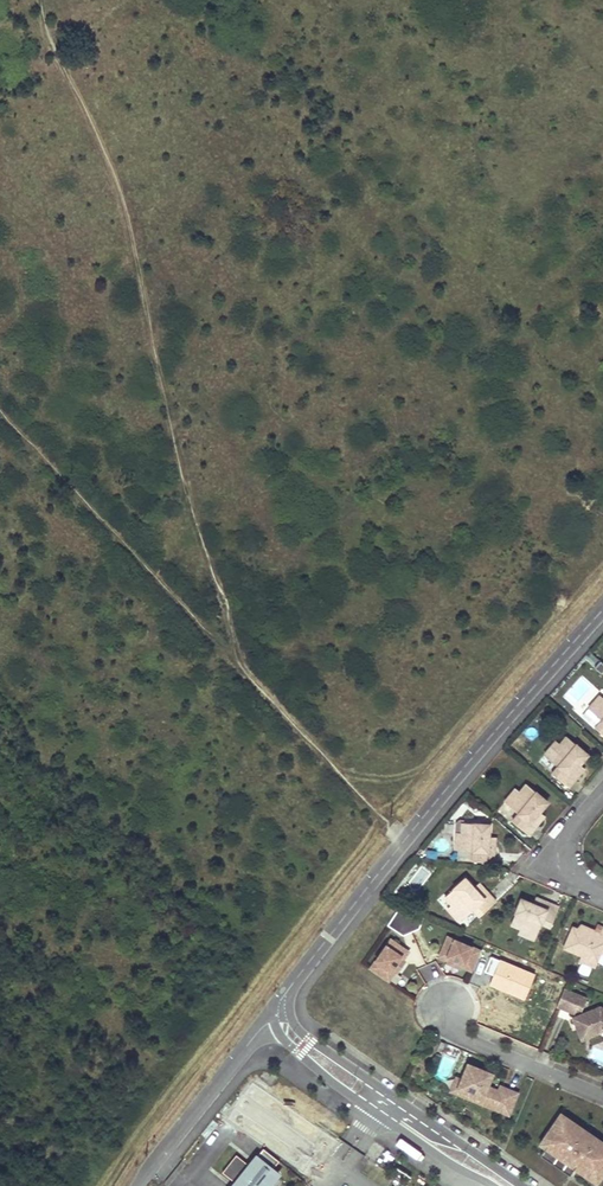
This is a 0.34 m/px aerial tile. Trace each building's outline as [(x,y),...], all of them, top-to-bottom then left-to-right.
[(601,691),(588,706),(602,719),(596,726),(602,732),(602,693),(601,691)] [(590,751),(569,733),(561,742),(557,738),(545,752),(557,762),(550,770),(567,786),(574,778),(570,774),(579,763),(590,751)] [(579,763),(570,774),(574,778),(584,767),(579,763)] [(550,798),(529,779),(521,788),(516,785),(505,798),(516,809),(510,816),(527,832),(534,824),(529,820),(539,810),(550,798)] [(539,810),(529,820),(534,824),(543,814),(539,810)] [(486,820),(459,818),(458,833),(452,832),(451,848),(469,849),(469,859),(490,860),(491,851),(484,850),(485,836),(486,820)] [(431,876),(423,869),(408,885),(416,893),(431,876)] [(492,901),(484,892),(480,895),(471,886),(460,873),(439,892),(447,902),(444,905),(455,917),(469,905),(477,914),(492,901)] [(484,892),(475,882),(471,886),(480,895),(484,892)] [(559,908),(547,903),(545,908),(533,903),(518,896),(507,923),(519,928),(517,932),(533,938),(540,921),(551,926),(559,908)] [(547,903),(535,898),(533,903),(545,908),(547,903)] [(399,908),(386,926),(402,937),(411,933),(418,930),(423,919),(399,908)] [(591,928),(579,922),(576,928),(569,925),(561,944),(577,951),(574,956),(592,964),(598,949),(602,951),(602,934),(591,928)] [(593,922),(591,928),(602,934),(602,926),(593,922)] [(480,951),(447,937),(440,955),(473,968),(480,951)] [(407,950),(391,940),(371,969),(387,979),(407,950)] [(409,952),(407,950),(387,979),(390,981),(409,952)] [(473,968),(440,955),(439,958),(472,971),(473,968)] [(494,975),(499,960),(490,956),(484,972),(494,975)] [(535,974),(499,960),(494,975),(489,985),(525,1000),(535,974)] [(587,975),(591,965),(581,961),(577,972),(587,975)] [(433,965),(421,969),(425,981),(437,977),(433,965)] [(583,1012),(588,998),(564,988),(557,1006),(575,1015),(577,1009),(583,1012)] [(600,1007),(588,1012),(589,1017),(594,1019),(591,1025),(602,1030),(602,1008),(600,1007)] [(591,1025),(594,1019),(589,1017),(588,1012),(572,1018),(581,1042),(600,1034),(602,1036),(602,1030),(591,1025)] [(498,1086),(496,1091),(481,1085),(486,1072),(465,1064),(460,1078),(455,1090),(504,1110),(511,1091),(498,1086)] [(455,1090),(460,1078),(453,1075),(447,1089),(454,1092),(455,1090)] [(545,1147),(565,1117),(560,1113),(539,1144),(545,1147)] [(565,1117),(539,1155),(569,1175),(576,1165),(578,1166),(579,1168),(577,1170),(596,1182),(602,1172),(598,1168),(602,1161),(602,1144),(565,1117)] [(228,1163),(257,1185),(267,1185),(277,1173),(271,1169),(278,1161),(262,1148),(248,1165),(235,1154),(228,1163)] [(221,1172),(234,1182),(231,1185),(257,1185),(228,1163),(221,1172)]
